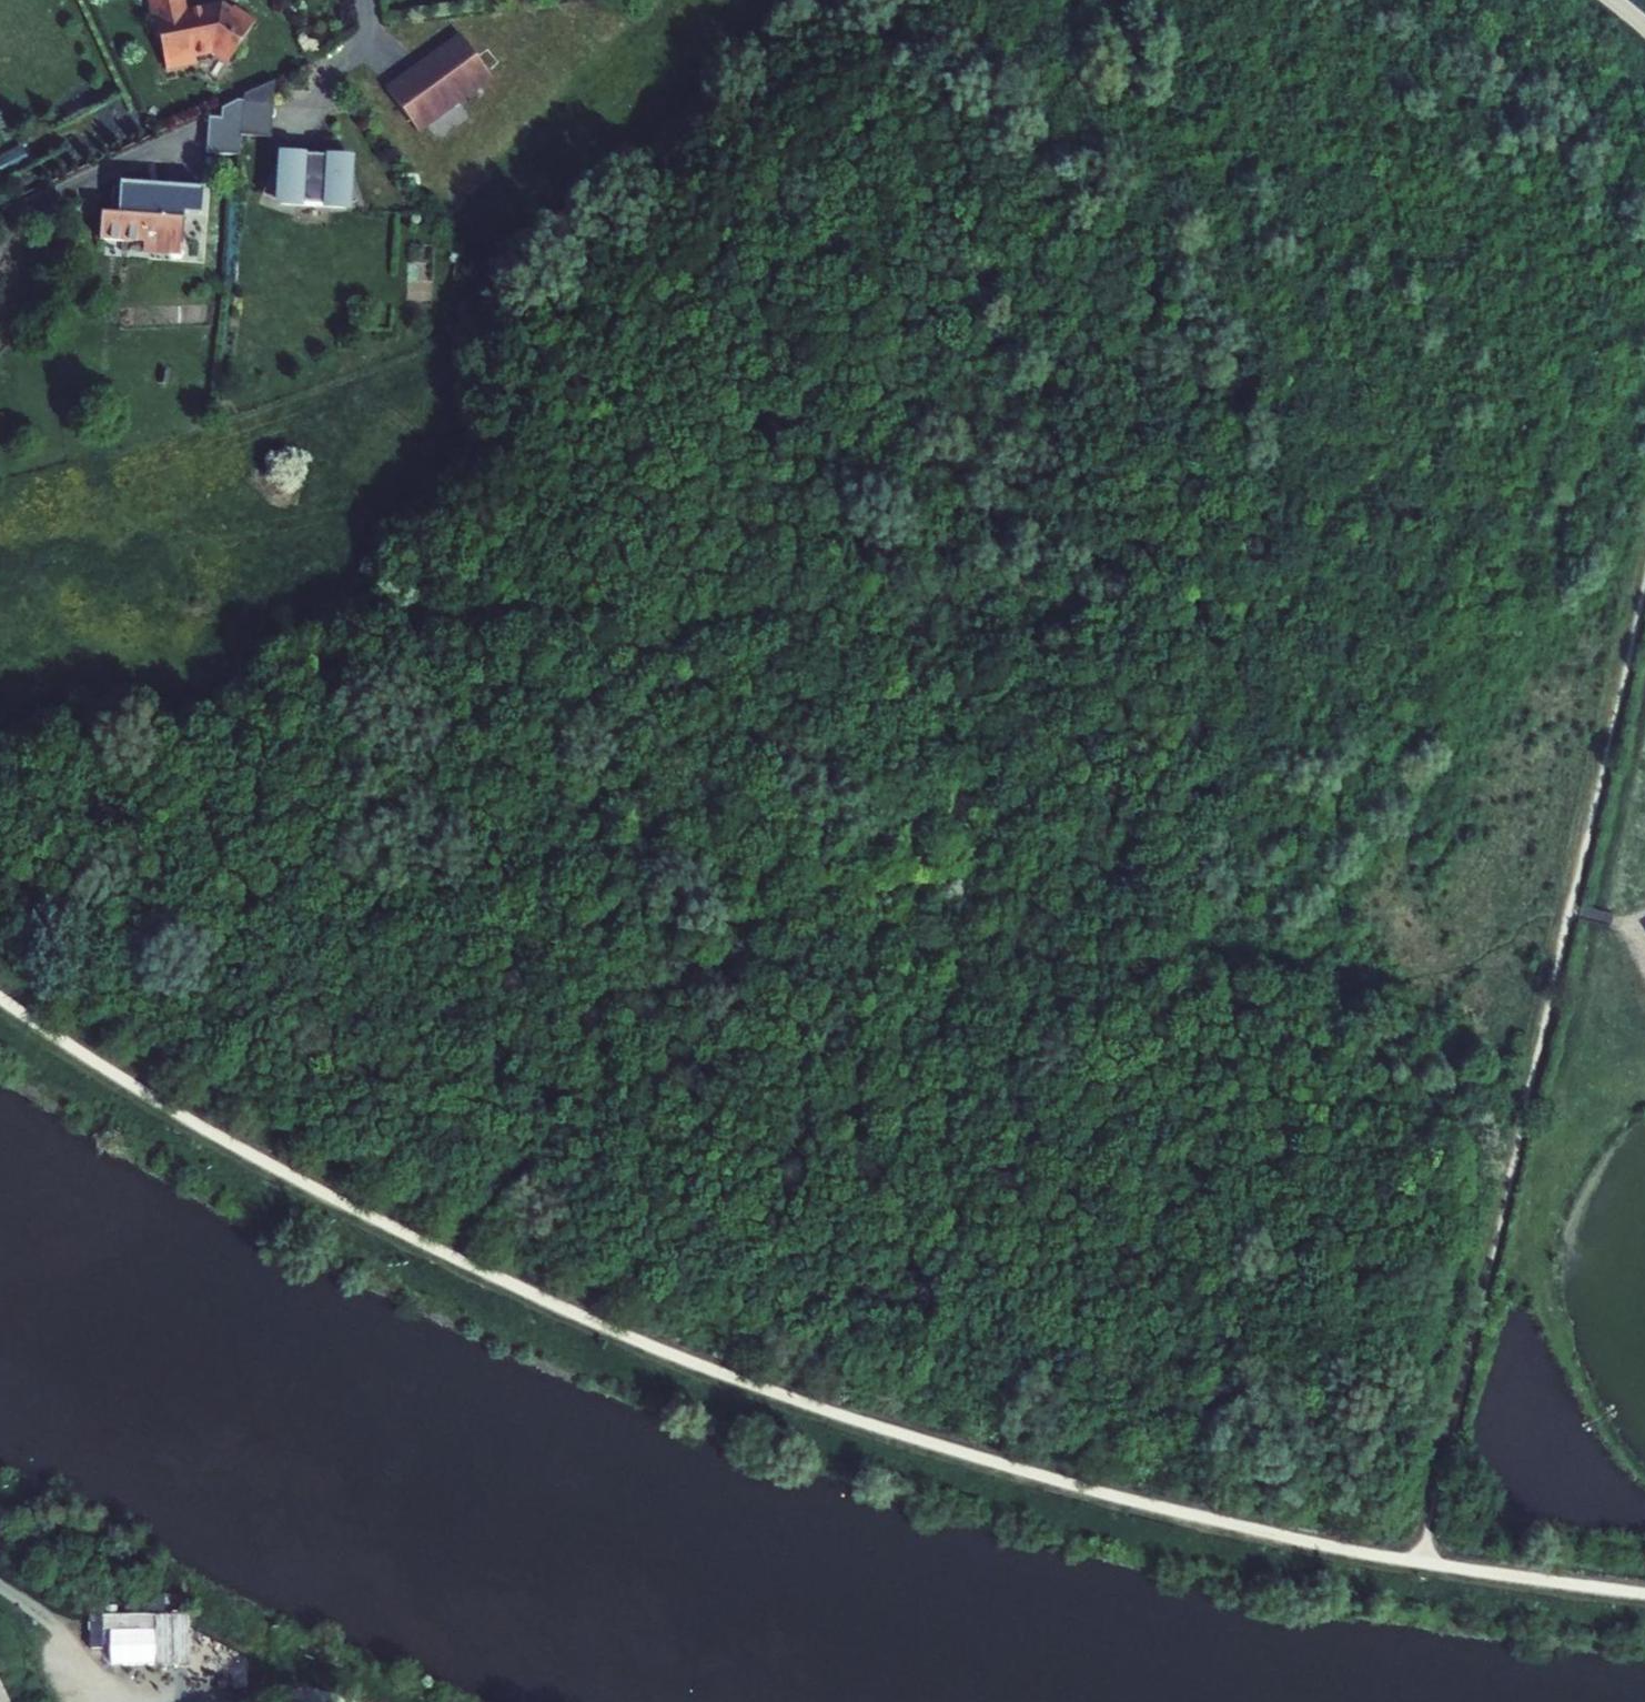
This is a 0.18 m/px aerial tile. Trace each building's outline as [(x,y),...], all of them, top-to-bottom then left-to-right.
[(154,10),(150,11),(157,38),(160,38),(167,69),(193,64),(191,57),(195,56),(213,52),(228,61),(255,19),(233,6),(232,9),(222,3),(220,6),(207,8),(206,6),(187,10),(185,0),(152,0),(154,10)] [(409,74),(388,90),(419,132),(493,76),(461,35),(416,69),(419,73),(414,76),(413,74),(409,74)] [(244,100),(244,103),(274,105),(276,81),(245,95),(244,100)] [(223,108),(222,117),(243,118),(244,103),(244,100),(239,100),(223,108)] [(243,118),(242,136),(272,138),(274,105),(244,103),(243,118)] [(222,117),(209,116),(207,153),(240,155),(242,136),(243,118),(222,117)] [(310,155),(281,154),(265,194),(268,196),(277,199),(279,200),(279,202),(293,204),(296,204),(306,206),(316,207),(326,207),(335,206),(337,206),(351,207),(351,204),(359,202),(352,182),(354,159),(310,156),(310,155)] [(183,186),(120,180),(119,186),(182,191),(183,186)] [(119,186),(113,185),(110,211),(101,210),(99,236),(142,240),(158,241),(158,236),(182,238),(185,212),(201,214),(204,187),(183,186),(182,191),(119,186)] [(158,241),(142,240),(141,250),(181,254),(182,238),(158,236),(158,241)] [(193,1662),(191,1612),(158,1613),(159,1663),(193,1662)]
